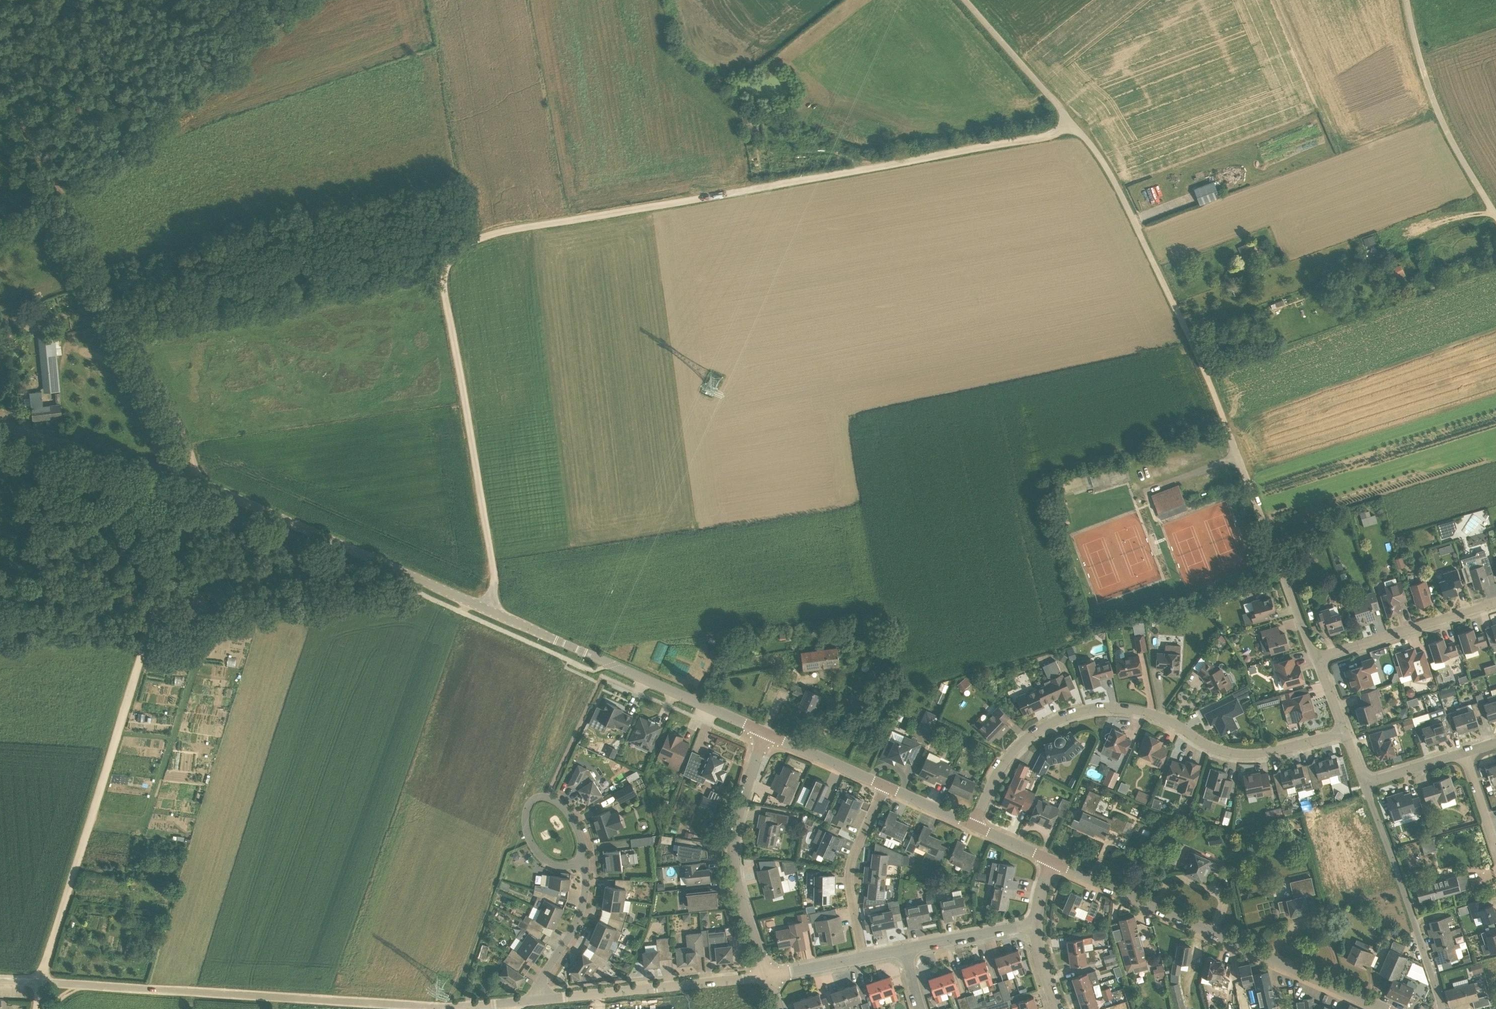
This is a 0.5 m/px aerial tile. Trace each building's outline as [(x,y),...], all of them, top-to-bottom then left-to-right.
[(753,134),(752,125),(746,126),(744,127),(746,135),(753,134)] [(1214,181),(1194,189),(1200,205),(1220,198),(1214,181)] [(1374,235),(1363,238),(1366,246),(1376,243),(1374,235)] [(1390,270),(1394,278),(1404,273),(1400,265),(1390,270)] [(54,336),(41,337),(45,373),(46,373),(47,391),(59,390),(54,336)] [(61,404),(43,406),(42,392),(30,393),(33,420),(62,418),(61,404)] [(1179,485),(1152,495),(1161,520),(1188,509),(1179,485)] [(1456,527),(1454,521),(1439,525),(1443,537),(1451,534),(1449,529),(1456,527)] [(1485,572),(1490,570),(1492,570),(1486,549),(1477,552),(1475,555),(1461,559),(1463,567),(1461,568),(1466,582),(1473,580),(1475,588),(1489,584),(1485,572)] [(1403,557),(1396,559),(1399,568),(1405,566),(1403,557)] [(1304,568),(1294,570),(1295,576),(1305,573),(1304,568)] [(1457,570),(1444,574),(1446,579),(1440,581),(1445,598),(1458,594),(1456,588),(1462,586),(1457,570)] [(1431,603),(1424,581),(1411,585),(1417,607),(1431,603)] [(1400,582),(1385,587),(1387,594),(1381,596),(1388,616),(1402,611),(1400,603),(1407,601),(1400,582)] [(1361,601),(1362,604),(1354,606),(1359,621),(1366,619),(1367,622),(1376,620),(1373,610),(1380,608),(1375,591),(1363,595),(1365,600),(1361,601)] [(1272,598),(1260,601),(1260,599),(1252,601),(1255,610),(1243,613),(1246,624),(1253,622),(1253,623),(1267,619),(1265,613),(1275,610),(1272,598)] [(1328,608),(1322,610),(1317,612),(1319,619),(1321,623),(1321,624),(1327,622),(1331,634),(1339,631),(1339,630),(1344,629),(1340,617),(1339,612),(1331,615),(1328,608)] [(1488,638),(1490,644),(1491,648),(1492,651),(1495,650),(1495,625),(1492,626),(1495,636),(1490,638),(1489,638),(1488,636),(1488,638)] [(1285,633),(1280,634),(1278,627),(1262,631),(1264,639),(1268,638),(1272,652),(1289,648),(1285,633)] [(1487,645),(1483,632),(1475,635),(1473,629),(1466,632),(1465,632),(1462,633),(1459,634),(1464,652),(1487,645)] [(1143,636),(1135,637),(1138,652),(1146,650),(1143,636)] [(1454,642),(1445,644),(1443,639),(1429,643),(1435,661),(1431,662),(1433,669),(1445,666),(1442,659),(1458,654),(1454,642)] [(839,665),(837,651),(853,649),(851,641),(833,643),(834,648),(801,652),(804,670),(839,665)] [(1180,662),(1181,645),(1166,644),(1165,653),(1158,653),(1157,669),(1168,669),(1167,674),(1179,674),(1180,662)] [(1138,656),(1127,658),(1125,658),(1123,648),(1121,646),(1117,647),(1115,650),(1117,660),(1116,660),(1120,676),(1142,672),(1138,656)] [(1077,658),(1074,648),(1067,650),(1070,660),(1077,658)] [(1424,651),(1416,653),(1414,648),(1397,653),(1404,676),(1412,673),(1414,680),(1432,675),(1424,651)] [(1065,663),(1069,658),(1061,652),(1057,657),(1065,663)] [(229,656),(228,664),(235,665),(236,658),(229,656)] [(1304,682),(1299,665),(1295,666),(1293,658),(1274,664),(1276,673),(1280,673),(1284,688),(1304,682)] [(1377,670),(1374,661),(1373,658),(1362,661),(1363,665),(1345,671),(1351,691),(1375,683),(1372,672),(1377,670)] [(1070,674),(1064,677),(1062,675),(1061,676),(1059,673),(1061,672),(1056,660),(1043,666),(1048,678),(1050,677),(1051,680),(1044,683),(1046,686),(1045,687),(1050,700),(1058,696),(1059,700),(1071,694),(1070,691),(1070,690),(1076,687),(1070,674)] [(1114,675),(1112,668),(1110,661),(1095,665),(1094,661),(1080,665),(1086,688),(1101,683),(1100,677),(1105,676),(1105,678),(1114,675)] [(1222,668),(1221,668),(1216,670),(1215,667),(1206,661),(1205,663),(1197,673),(1203,677),(1204,679),(1206,677),(1212,690),(1219,687),(1221,691),(1230,687),(1233,685),(1228,676),(1226,677),(1222,668)] [(1484,668),(1486,675),(1495,672),(1495,664),(1484,668)] [(758,677),(769,682),(776,665),(761,670),(758,677)] [(1398,672),(1395,673),(1392,680),(1393,683),(1401,681),(1398,672)] [(1467,675),(1458,678),(1460,684),(1469,681),(1467,675)] [(966,678),(958,685),(963,691),(971,684),(966,678)] [(1249,685),(1237,691),(1241,699),(1253,693),(1249,685)] [(808,690),(807,691),(797,686),(794,692),(804,697),(801,705),(814,711),(819,700),(821,696),(808,690)] [(1050,700),(1045,687),(1030,693),(1028,692),(1018,697),(1018,699),(1025,714),(1044,705),(1043,703),(1050,700)] [(1379,700),(1377,695),(1380,694),(1378,688),(1361,693),(1364,705),(1356,708),(1361,723),(1376,718),(1374,712),(1382,709),(1379,700)] [(1440,690),(1442,698),(1449,696),(1447,688),(1440,690)] [(1409,697),(1413,697),(1415,694),(1415,691),(1413,689),(1410,689),(1407,691),(1407,694),(1409,697)] [(934,700),(942,704),(947,693),(939,690),(934,700)] [(1289,723),(1315,715),(1309,692),(1296,696),(1295,690),(1256,701),(1258,708),(1276,703),(1283,701),(1289,723)] [(1481,715),(1487,713),(1489,721),(1495,719),(1495,706),(1493,695),(1487,696),(1489,702),(1484,704),(1483,700),(1477,702),(1481,715)] [(831,712),(836,701),(829,698),(828,699),(827,698),(824,706),(825,706),(831,712)] [(1236,708),(1240,706),(1237,700),(1206,714),(1211,724),(1215,722),(1222,735),(1237,727),(1232,716),(1239,713),(1236,708)] [(1461,706),(1469,729),(1479,726),(1476,717),(1481,715),(1477,702),(1471,704),(1473,709),(1468,710),(1467,705),(1461,706)] [(623,709),(607,703),(604,710),(597,706),(589,724),(596,727),(599,720),(615,727),(616,725),(618,726),(618,727),(626,731),(633,716),(625,712),(625,713),(622,712),(623,709)] [(1446,714),(1450,727),(1456,725),(1458,733),(1469,729),(1461,706),(1456,708),(1457,711),(1454,712),(1447,714),(1446,714)] [(1009,726),(1004,721),(1009,716),(999,707),(985,722),(980,717),(974,724),(979,729),(990,740),(1000,730),(1003,732),(1009,726)] [(1399,710),(1401,719),(1410,716),(1407,707),(1399,710)] [(1430,718),(1437,741),(1448,738),(1446,734),(1452,732),(1450,727),(1446,714),(1444,707),(1429,712),(1430,718)] [(937,717),(927,712),(921,725),(931,729),(937,717)] [(641,718),(631,740),(651,749),(661,727),(655,724),(641,718)] [(1402,721),(1405,730),(1414,727),(1412,718),(1402,721)] [(1430,718),(1425,720),(1420,721),(1421,724),(1415,726),(1420,742),(1426,740),(1427,744),(1437,741),(1430,718)] [(1131,740),(1125,737),(1126,735),(1122,734),(1123,732),(1112,727),(1106,744),(1125,753),(1131,740)] [(684,737),(670,731),(659,756),(670,761),(680,765),(690,743),(682,740),(684,737)] [(920,744),(893,731),(881,758),(890,762),(892,757),(904,762),(905,760),(911,763),(920,744)] [(1068,755),(1081,743),(1070,731),(1064,737),(1062,736),(1061,736),(1061,737),(1057,739),(1056,739),(1055,740),(1055,741),(1055,742),(1045,744),(1047,752),(1042,753),(1034,769),(1044,774),(1050,763),(1057,762),(1056,759),(1061,758),(1061,757),(1066,756),(1068,755)] [(1386,741),(1382,731),(1370,734),(1374,750),(1378,749),(1381,759),(1396,754),(1391,739),(1386,741)] [(1168,749),(1155,743),(1157,739),(1147,734),(1139,753),(1154,760),(1153,762),(1161,765),(1168,749)] [(970,750),(977,746),(973,739),(966,743),(970,750)] [(618,750),(609,746),(605,754),(615,758),(618,750)] [(712,753),(711,753),(708,759),(700,755),(695,764),(689,761),(684,774),(704,783),(707,777),(708,772),(718,777),(723,780),(727,770),(723,768),(726,760),(719,756),(718,754),(714,752),(712,753)] [(953,763),(941,758),(942,758),(930,752),(919,775),(935,782),(936,779),(944,783),(944,782),(951,768),(952,766),(953,763)] [(1097,765),(1101,755),(1094,752),(1090,762),(1097,765)] [(1343,755),(1337,757),(1336,754),(1335,754),(1331,754),(1332,758),(1325,760),(1330,776),(1338,774),(1340,780),(1342,781),(1349,779),(1343,755)] [(1325,760),(1319,762),(1318,758),(1314,759),(1314,760),(1314,763),(1308,764),(1314,788),(1322,786),(1323,784),(1321,779),(1330,776),(1325,760)] [(1196,781),(1200,769),(1199,768),(1200,765),(1187,760),(1186,764),(1172,760),(1167,778),(1181,782),(1178,790),(1192,794),(1194,786),(1196,781)] [(1097,770),(1106,774),(1110,766),(1101,762),(1097,770)] [(1021,763),(1017,771),(1025,775),(1029,766),(1021,763)] [(1308,764),(1308,765),(1302,766),(1301,763),(1300,763),(1297,763),(1297,767),(1291,769),(1297,791),(1305,789),(1307,790),(1314,788),(1308,764)] [(591,771),(579,765),(569,785),(576,789),(577,788),(582,796),(584,795),(589,802),(602,793),(594,780),(596,779),(591,771)] [(790,793),(800,772),(785,766),(779,778),(776,777),(771,787),(781,791),(778,798),(790,803),(793,794),(790,793)] [(1291,769),(1284,771),(1283,767),(1280,768),(1279,769),(1280,772),(1273,773),(1280,797),(1287,795),(1289,793),(1297,791),(1291,769)] [(975,783),(964,778),(957,775),(959,771),(951,768),(944,782),(952,785),(950,789),(968,797),(975,783)] [(1232,781),(1225,778),(1227,773),(1211,768),(1207,785),(1203,797),(1219,801),(1221,794),(1228,796),(1232,781)] [(1109,769),(1103,783),(1113,788),(1120,773),(1109,769)] [(630,782),(640,776),(637,771),(627,776),(630,782)] [(1268,773),(1263,774),(1260,774),(1260,775),(1256,776),(1255,773),(1244,775),(1248,793),(1256,792),(1257,796),(1272,793),(1268,773)] [(1028,811),(1035,793),(1028,790),(1027,791),(1019,788),(1023,777),(1016,774),(1011,784),(1010,784),(1003,802),(1009,804),(1006,810),(1017,814),(1018,812),(1019,813),(1021,808),(1028,811)] [(142,782),(152,786),(155,780),(144,776),(142,782)] [(1079,780),(1072,777),(1068,786),(1074,789),(1079,780)] [(1456,796),(1450,777),(1434,782),(1435,784),(1423,788),(1427,802),(1440,798),(1441,801),(1454,796),(1456,796)] [(829,785),(816,779),(811,790),(805,804),(824,812),(829,800),(823,797),(829,785)] [(1127,792),(1130,784),(1121,781),(1118,790),(1127,792)] [(636,793),(631,784),(616,792),(620,802),(636,793)] [(804,803),(811,788),(804,785),(797,800),(804,803)] [(1093,815),(1093,814),(1102,795),(1090,790),(1077,819),(1074,817),(1071,825),(1090,834),(1091,831),(1105,837),(1109,828),(1122,833),(1127,823),(1113,817),(1110,823),(1093,815)] [(1150,795),(1139,790),(1135,799),(1146,804),(1150,795)] [(709,798),(705,806),(714,810),(718,802),(717,802),(721,794),(712,791),(709,798)] [(1335,796),(1341,800),(1344,794),(1338,791),(1335,796)] [(863,800),(847,793),(842,804),(837,816),(834,814),(833,815),(828,812),(825,819),(843,827),(846,820),(852,823),(863,800)] [(1419,797),(1412,799),(1410,793),(1398,796),(1397,794),(1387,797),(1394,820),(1403,817),(1402,813),(1415,809),(1416,813),(1423,811),(1423,808),(1419,797)] [(1155,797),(1152,806),(1161,808),(1163,800),(1155,797)] [(1039,800),(1031,818),(1050,827),(1056,814),(1062,817),(1068,803),(1062,800),(1058,808),(1049,805),(1049,802),(1044,800),(1042,801),(1039,800)] [(1282,807),(1273,810),(1274,817),(1284,815),(1282,807)] [(623,826),(623,825),(619,811),(611,814),(610,810),(594,816),(601,837),(617,832),(616,828),(623,826)] [(779,825),(787,826),(789,815),(767,811),(767,815),(760,814),(759,822),(762,823),(759,842),(775,845),(779,825)] [(902,839),(908,825),(895,819),(898,814),(891,811),(882,830),(902,839)] [(1224,815),(1222,824),(1228,825),(1231,817),(1224,815)] [(791,828),(799,829),(800,820),(793,818),(791,828)] [(1440,819),(1427,823),(1431,836),(1443,832),(1440,819)] [(708,821),(704,829),(711,832),(715,824),(708,821)] [(913,852),(916,845),(927,850),(922,861),(938,868),(948,847),(940,843),(941,840),(929,835),(931,829),(924,826),(919,836),(913,833),(906,849),(913,852)] [(845,839),(842,838),(827,831),(818,851),(815,850),(812,856),(821,861),(824,854),(833,858),(836,851),(838,852),(840,847),(841,847),(845,839)] [(1222,843),(1220,835),(1208,837),(1210,845),(1222,843)] [(653,836),(631,838),(632,846),(654,844),(653,836)] [(707,849),(702,849),(702,847),(692,846),(694,839),(676,837),(676,840),(676,842),(677,844),(679,844),(678,853),(678,855),(679,857),(680,859),(682,860),(684,860),(708,857),(707,849)] [(969,869),(976,855),(963,849),(965,844),(959,841),(954,852),(950,861),(969,869)] [(1435,841),(1422,844),(1424,853),(1437,850),(1435,841)] [(888,863),(902,865),(902,864),(903,855),(903,854),(877,842),(876,843),(878,844),(878,853),(873,853),(872,867),(866,866),(865,874),(886,876),(888,863)] [(628,864),(630,861),(629,856),(626,854),(621,854),(620,849),(604,852),(604,850),(603,850),(605,863),(603,863),(604,871),(606,871),(606,873),(607,873),(607,871),(623,869),(623,865),(628,864)] [(1191,851),(1190,852),(1187,859),(1191,861),(1186,872),(1201,879),(1202,878),(1203,876),(1207,878),(1211,869),(1218,872),(1221,865),(1191,851)] [(712,871),(710,870),(709,868),(704,869),(703,863),(706,863),(706,862),(683,864),(685,876),(687,876),(687,884),(711,881),(711,879),(712,877),(712,871)] [(996,884),(1017,888),(1018,881),(1012,880),(1015,866),(1000,863),(998,875),(996,884)] [(784,893),(778,866),(759,871),(760,878),(762,877),(767,897),(778,894),(784,893)] [(797,872),(795,866),(784,868),(785,875),(790,874),(797,872)] [(551,875),(549,886),(536,884),(535,889),(543,891),(558,896),(560,890),(558,890),(558,887),(569,889),(571,873),(571,874),(562,873),(562,876),(551,875)] [(870,882),(869,896),(875,897),(875,905),(874,905),(885,902),(886,898),(889,898),(891,897),(891,892),(890,890),(885,889),(886,876),(865,874),(865,875),(864,881),(870,882)] [(830,889),(835,889),(834,876),(822,876),(815,876),(815,888),(810,888),(810,901),(815,901),(815,903),(831,902),(830,889)] [(1416,887),(1420,901),(1431,898),(1461,891),(1457,876),(1428,884),(1416,887)] [(1305,896),(1315,893),(1311,877),(1290,882),(1294,898),(1278,901),(1281,912),(1289,910),(1291,915),(1308,911),(1305,896)] [(606,891),(605,897),(625,900),(626,890),(627,889),(632,890),(632,883),(632,879),(616,879),(616,880),(618,880),(618,882),(618,887),(607,886),(607,885),(606,891)] [(942,884),(933,885),(935,895),(944,893),(942,884)] [(1009,895),(1015,896),(1017,888),(996,884),(994,894),(991,906),(1006,909),(1009,895)] [(541,909),(560,918),(564,907),(554,903),(556,896),(558,896),(543,891),(535,889),(534,894),(541,897),(546,899),(541,909)] [(700,911),(708,910),(708,909),(708,906),(716,905),(715,893),(708,894),(708,892),(710,891),(690,893),(691,907),(699,906),(700,911)] [(1095,915),(1100,904),(1093,901),(1092,903),(1081,898),(1082,896),(1071,891),(1069,897),(1066,896),(1063,903),(1066,904),(1063,910),(1074,914),(1085,919),(1087,912),(1095,915)] [(928,904),(935,903),(933,895),(926,896),(927,903),(928,904)] [(966,911),(963,896),(961,896),(953,898),(941,901),(943,910),(945,921),(953,920),(952,914),(966,911)] [(604,908),(612,909),(610,916),(610,917),(625,921),(628,911),(623,910),(625,900),(605,897),(603,908),(604,908)] [(1494,910),(1493,904),(1484,908),(1481,899),(1468,903),(1470,909),(1473,918),(1481,916),(1483,923),(1490,921),(1495,919),(1495,909),(1494,910)] [(902,918),(898,900),(894,901),(888,902),(890,911),(882,912),(870,915),(871,916),(864,917),(867,932),(874,931),(875,936),(882,934),(881,928),(895,925),(894,920),(902,918)] [(928,906),(928,904),(927,903),(906,908),(907,917),(910,929),(918,927),(916,921),(930,918),(928,906)] [(1458,906),(1460,914),(1469,911),(1467,904),(1458,906)] [(806,907),(808,914),(816,912),(815,905),(806,907)] [(555,928),(560,918),(541,909),(537,919),(532,917),(529,924),(543,931),(547,924),(555,927),(555,928)] [(828,918),(826,910),(816,912),(808,914),(807,914),(808,923),(816,921),(818,931),(821,944),(829,943),(845,940),(840,916),(837,916),(828,918)] [(807,913),(797,914),(799,922),(791,924),(791,928),(777,931),(780,947),(795,944),(796,949),(806,947),(802,931),(809,929),(808,923),(807,914),(807,913)] [(1137,927),(1134,915),(1120,919),(1125,938),(1119,940),(1128,972),(1136,969),(1137,974),(1147,971),(1145,967),(1149,966),(1137,927)] [(1447,921),(1452,920),(1451,916),(1430,922),(1431,928),(1428,929),(1430,937),(1434,936),(1450,931),(1449,930),(1447,921)] [(600,921),(599,920),(595,931),(613,939),(618,941),(622,931),(625,921),(610,917),(608,924),(600,921)] [(530,932),(523,941),(540,953),(547,943),(546,943),(539,938),(543,931),(529,924),(525,930),(530,932)] [(702,933),(703,940),(709,939),(709,945),(711,960),(718,960),(718,961),(733,960),(732,945),(728,946),(726,927),(725,927),(726,935),(716,936),(716,931),(712,932),(709,932),(708,929),(708,930),(702,930),(702,933)] [(1481,932),(1485,944),(1481,945),(1484,955),(1495,951),(1495,927),(1481,932)] [(1449,930),(1450,931),(1434,936),(1435,942),(1432,943),(1434,950),(1438,950),(1454,945),(1453,944),(1451,934),(1456,933),(1454,929),(1449,930)] [(1109,930),(1096,932),(1098,941),(1110,939),(1109,930)] [(595,951),(608,959),(614,951),(609,949),(613,939),(595,931),(590,941),(591,941),(599,945),(595,951)] [(704,955),(703,946),(703,940),(702,933),(687,934),(688,947),(680,947),(681,954),(677,954),(678,966),(692,965),(691,962),(698,962),(697,956),(704,955)] [(670,937),(657,939),(657,944),(658,950),(646,952),(644,952),(645,967),(660,965),(660,959),(673,958),(670,937)] [(1069,953),(1085,951),(1084,943),(1092,941),(1091,937),(1079,939),(1067,940),(1069,953)] [(523,941),(517,950),(513,948),(509,954),(522,963),(520,961),(525,955),(533,962),(534,962),(540,953),(523,941)] [(1364,942),(1361,948),(1354,945),(1348,959),(1360,964),(1362,962),(1369,965),(1374,954),(1367,951),(1370,945),(1364,942)] [(1458,958),(1455,949),(1460,947),(1459,944),(1458,942),(1453,944),(1454,945),(1438,950),(1439,955),(1436,956),(1438,964),(1449,961),(1458,958)] [(489,946),(483,944),(479,957),(485,959),(489,946)] [(1174,961),(1172,973),(1179,974),(1181,962),(1190,963),(1191,953),(1190,953),(1191,947),(1178,945),(1176,956),(1175,961),(1174,961)] [(1007,953),(1012,969),(1018,967),(1021,974),(1026,973),(1019,949),(1007,953)] [(1095,949),(1085,951),(1069,953),(1071,966),(1083,964),(1096,962),(1095,949)] [(1382,974),(1392,978),(1398,980),(1408,957),(1402,954),(1390,949),(1380,973),(1381,973),(1382,974)] [(591,975),(592,976),(600,965),(603,968),(608,959),(595,951),(590,958),(584,954),(583,953),(570,973),(571,972),(572,973),(573,981),(582,980),(582,979),(580,979),(580,978),(585,971),(591,975)] [(1116,952),(1103,956),(1105,963),(1118,959),(1116,952)] [(1007,953),(995,957),(1004,983),(999,984),(1001,990),(1004,1001),(1010,999),(1011,998),(1005,980),(1015,977),(1012,969),(1007,953)] [(522,963),(509,954),(500,967),(504,969),(501,974),(507,978),(500,987),(500,989),(514,988),(515,989),(525,976),(524,975),(517,970),(522,963)] [(1464,963),(1471,961),(1469,955),(1462,957),(1464,963)] [(1221,978),(1221,976),(1224,965),(1221,964),(1222,961),(1215,960),(1216,959),(1206,957),(1204,969),(1201,983),(1213,986),(1213,985),(1222,987),(1220,996),(1227,997),(1230,980),(1221,978)] [(1421,962),(1412,959),(1408,957),(1398,980),(1392,978),(1390,983),(1386,993),(1393,997),(1394,999),(1397,1001),(1399,999),(1407,1003),(1409,997),(1415,994),(1423,998),(1423,999),(1424,1000),(1425,1000),(1426,999),(1426,998),(1426,997),(1430,988),(1421,962)] [(1118,959),(1105,963),(1108,969),(1120,965),(1118,959)] [(974,964),(982,987),(988,985),(993,984),(990,972),(986,960),(974,964)] [(626,962),(623,967),(629,970),(632,965),(626,962)] [(1255,984),(1250,963),(1239,965),(1243,982),(1244,989),(1251,987),(1250,985),(1255,984)] [(1481,963),(1472,965),(1474,973),(1483,971),(1481,963)] [(974,964),(962,968),(966,980),(970,991),(982,987),(974,964)] [(1163,965),(1157,966),(1157,969),(1153,969),(1155,977),(1159,976),(1159,979),(1165,977),(1163,965)] [(1089,979),(1097,976),(1095,970),(1084,974),(1073,978),(1077,990),(1091,986),(1089,979)] [(1275,1001),(1268,970),(1253,974),(1256,985),(1261,1008),(1277,1008),(1275,1001)] [(960,994),(954,976),(953,971),(941,975),(946,990),(952,988),(955,996),(960,994)] [(941,975),(930,979),(929,979),(937,1002),(942,1001),(939,992),(946,990),(941,975)] [(891,976),(883,979),(879,980),(884,995),(890,993),(893,1000),(898,999),(891,976)] [(1446,990),(1450,1006),(1472,1000),(1475,1008),(1490,1004),(1484,982),(1483,980),(1482,980),(1482,978),(1476,980),(1477,982),(1465,985),(1457,987),(1446,990)] [(879,980),(867,984),(875,1007),(879,1006),(877,998),(884,995),(879,980)] [(845,988),(850,1004),(862,1000),(860,996),(857,984),(845,988)] [(1179,984),(1170,985),(1175,1008),(1180,1008),(1185,1008),(1179,984)] [(1081,1002),(1095,998),(1091,986),(1077,990),(1081,1002)] [(838,990),(831,992),(835,1004),(836,1008),(837,1008),(851,1008),(849,1004),(850,1004),(845,988),(838,990)] [(1002,1002),(1004,1001),(1001,990),(993,993),(996,999),(986,1002),(987,1004),(987,1006),(1002,1002)] [(1245,990),(1238,991),(1239,1002),(1246,1001),(1245,990)] [(1114,998),(1112,992),(1103,995),(1105,1000),(1114,998)] [(820,993),(807,997),(811,1008),(831,1008),(830,1007),(825,1008),(820,993)] [(981,1002),(977,1003),(974,994),(966,997),(970,1008),(974,1007),(982,1005),(981,1002)] [(1012,1004),(1014,1008),(1036,1008),(1038,1008),(1034,996),(1012,1004)] [(794,1002),(797,1008),(811,1008),(807,997),(794,1002)] [(961,1008),(969,1008),(970,1008),(966,997),(958,999),(961,1008)] [(1095,998),(1081,1002),(1083,1008),(1099,1008),(1095,998)] [(1332,1008),(1324,1006),(1324,1007),(1314,1003),(1313,998),(1303,999),(1303,1001),(1296,1003),(1297,1008),(1332,1008)]
